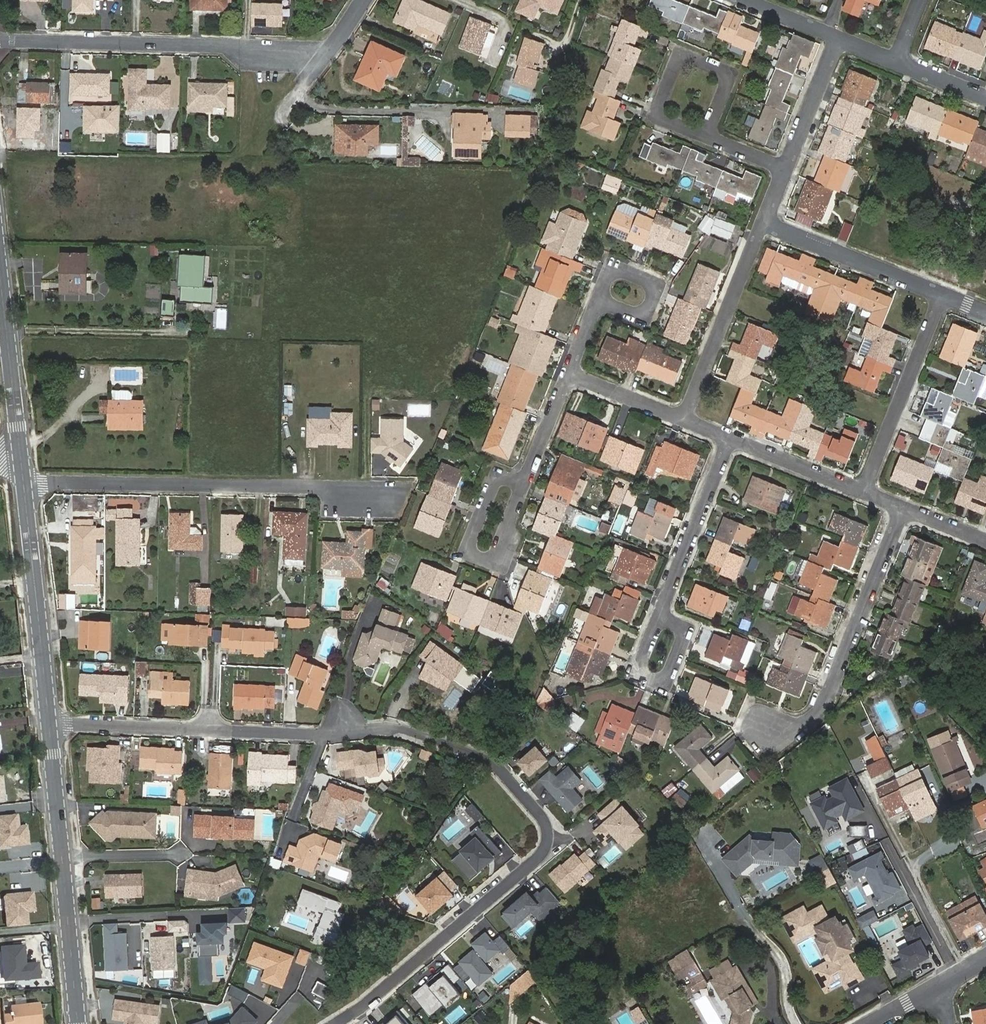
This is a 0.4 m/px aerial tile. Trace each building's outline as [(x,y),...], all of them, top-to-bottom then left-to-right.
[(74,10),(92,10),(92,0),(75,0),(74,10)] [(227,0),(192,0),(192,9),(227,10),(227,0)] [(450,14),(417,0),(405,0),(395,21),(407,26),(410,20),(441,34),(450,14)] [(563,0),(528,0),(527,2),(522,0),(518,10),(534,17),(539,5),(557,12),(563,0)] [(683,23),(690,6),(675,0),(651,0),(649,6),(664,12),(663,16),(683,23)] [(844,9),(859,16),(866,0),(848,0),(844,9)] [(283,4),(253,3),(252,25),(283,26),(283,4)] [(720,34),(728,13),(720,9),(717,17),(690,6),(683,23),(703,31),(704,27),(720,34)] [(743,17),(729,11),(728,13),(720,34),(734,40),(733,43),(753,51),(760,34),(740,26),(743,17)] [(489,32),(491,24),(471,17),(460,47),(480,55),(484,45),(486,38),(489,32)] [(619,41),(612,57),(634,66),(641,51),(633,47),(641,28),(623,20),(615,40),(619,41)] [(953,57),(963,34),(954,31),(955,29),(936,22),(926,47),(945,55),(945,54),(953,57)] [(985,31),(982,40),(971,36),(970,37),(963,34),(953,57),(962,60),(961,62),(979,69),(985,52),(985,32),(985,31)] [(495,34),(489,32),(486,38),(484,45),(490,47),(495,34)] [(777,68),(794,75),(802,55),(810,58),(815,42),(794,34),(788,49),(784,47),(776,67),(777,68)] [(539,71),(535,70),(544,45),(526,39),(518,63),(521,64),(515,81),(533,87),(539,71)] [(397,76),(405,57),(373,42),(356,79),(374,87),(382,69),(397,76)] [(747,66),(752,53),(747,51),(742,64),(747,66)] [(603,70),(595,91),(596,91),(614,98),(617,90),(615,90),(620,78),(628,81),(634,66),(612,57),(606,72),(603,70)] [(772,89),(765,104),(787,113),(790,105),(783,102),(794,75),(777,68),(768,88),(772,89)] [(170,108),(170,86),(146,85),(146,70),(131,70),(130,109),(145,110),(145,108),(170,108)] [(865,107),(868,100),(869,100),(877,80),(852,70),(844,91),(842,98),(865,107)] [(72,74),(71,94),(109,95),(109,75),(72,74)] [(51,84),(51,83),(27,82),(27,83),(20,83),(19,101),(55,103),(56,84),(51,84)] [(227,106),(227,85),(191,84),(190,111),(212,111),(212,105),(227,106)] [(613,121),(621,101),(614,98),(596,91),(594,96),(599,98),(593,113),(588,111),(582,126),(614,139),(620,124),(613,121)] [(863,114),(862,114),(865,107),(842,98),(841,97),(830,125),(854,134),(863,138),(866,130),(858,127),(863,114)] [(916,97),(906,121),(931,131),(932,129),(939,132),(948,109),(916,97)] [(787,113),(765,104),(760,119),(756,118),(748,137),(766,145),(776,117),(784,120),(787,113)] [(120,105),(84,105),(85,132),(120,132),(120,105)] [(938,134),(963,143),(964,142),(971,144),(977,128),(979,123),(972,120),(972,119),(948,109),(939,132),(938,134)] [(488,122),(489,115),(482,114),(455,114),(454,126),(457,127),(456,157),(481,158),(482,140),(482,121),(488,122)] [(507,131),(522,131),(523,116),(508,115),(507,131)] [(889,117),(883,127),(894,133),(900,123),(889,117)] [(488,122),(482,121),(482,140),(492,140),(492,122),(488,122)] [(379,144),(379,126),(337,125),(336,141),(346,141),(347,154),(368,154),(368,144),(379,144)] [(853,142),(851,141),(854,134),(830,125),(819,152),(826,155),(842,161),(844,162),(853,142)] [(977,128),(971,144),(967,153),(985,160),(985,131),(977,128)] [(59,149),(59,131),(41,131),(40,148),(59,149)] [(159,134),(158,151),(169,152),(169,134),(159,134)] [(72,141),(61,141),(60,151),(72,152),(72,141)] [(668,164),(683,170),(692,148),(684,145),(681,153),(653,142),(652,145),(645,142),(640,156),(667,167),(668,164)] [(717,187),(724,170),(697,159),(700,151),(692,148),(683,170),(698,176),(697,179),(717,187)] [(832,189),(839,192),(847,171),(839,168),(842,161),(826,155),(815,182),(832,189)] [(724,170),(717,187),(714,195),(725,200),(727,192),(737,196),(738,192),(753,198),(761,176),(746,170),(743,178),(724,170)] [(620,181),(609,176),(604,187),(616,192),(620,181)] [(806,187),(806,186),(796,211),(799,212),(814,218),(821,221),(831,197),(829,196),(832,189),(815,182),(809,180),(806,187)] [(637,243),(645,246),(645,245),(658,214),(651,211),(649,217),(639,213),(641,209),(625,203),(621,213),(616,211),(608,231),(623,237),(624,233),(639,239),(637,243)] [(652,244),(683,257),(691,237),(685,234),(688,227),(661,216),(663,213),(659,211),(658,214),(645,245),(651,247),(652,244)] [(719,211),(717,216),(719,217),(726,219),(728,214),(719,211)] [(814,218),(799,212),(796,220),(811,226),(814,218)] [(547,249),(572,259),(575,252),(571,251),(577,236),(580,237),(586,223),(562,213),(557,225),(551,223),(544,241),(550,243),(547,249)] [(708,216),(699,229),(706,234),(715,221),(708,216)] [(729,238),(734,225),(718,218),(713,231),(729,238)] [(840,238),(847,241),(854,225),(846,222),(840,238)] [(945,238),(936,234),(932,243),(942,247),(945,238)] [(569,266),(580,270),(582,263),(572,259),(547,249),(544,248),(537,264),(545,267),(536,288),(557,297),(561,298),(567,282),(563,281),(569,266)] [(761,268),(769,271),(773,264),(778,251),(769,248),(761,268)] [(799,281),(810,256),(803,253),(800,260),(778,251),(773,264),(769,271),(766,281),(780,287),(784,275),(799,281)] [(82,274),(87,274),(87,254),(62,254),(62,293),(82,293),(82,274)] [(180,286),(183,287),(182,303),(213,304),(214,286),(204,285),(206,257),(182,255),(180,286)] [(805,313),(818,318),(836,274),(814,266),(816,259),(810,256),(799,281),(815,287),(805,313)] [(705,309),(720,271),(700,263),(685,300),(700,307),(705,309)] [(504,275),(513,279),(517,269),(508,266),(504,275)] [(818,318),(831,323),(841,298),(857,304),(867,279),(861,276),(858,283),(836,274),(818,318)] [(873,311),(869,322),(881,327),(893,298),(871,289),(874,282),(867,279),(857,304),(873,311)] [(148,284),(146,312),(160,313),(162,284),(148,284)] [(514,314),(511,321),(520,324),(526,327),(532,329),(544,334),(547,327),(542,325),(548,310),(551,312),(557,297),(536,288),(532,286),(523,307),(526,309),(523,317),(514,314)] [(176,315),(177,300),(164,299),(163,314),(176,315)] [(685,343),(700,307),(685,300),(681,299),(678,306),(681,307),(675,322),(672,320),(665,335),(685,343)] [(896,359),(889,356),(898,334),(881,327),(869,322),(868,322),(863,335),(875,340),(868,356),(893,366),(896,359)] [(731,349),(756,359),(763,343),(775,347),(780,335),(750,323),(741,344),(734,342),(731,349)] [(526,327),(520,324),(517,330),(524,333),(530,335),(532,329),(526,327)] [(962,348),(970,352),(977,334),(954,325),(941,358),(956,364),(962,348)] [(544,334),(532,329),(530,335),(524,333),(518,346),(524,349),(517,366),(532,372),(538,374),(542,376),(548,361),(545,359),(551,345),(554,346),(557,339),(544,334)] [(640,343),(640,342),(629,338),(627,344),(607,336),(598,358),(614,364),(615,361),(630,366),(629,370),(636,373),(638,368),(647,345),(640,343)] [(664,349),(648,342),(647,345),(638,368),(645,371),(646,367),(661,373),(659,377),(674,383),(683,362),(662,354),(664,349)] [(524,349),(518,346),(511,364),(513,365),(513,364),(517,366),(524,349)] [(761,382),(762,379),(750,375),(756,359),(731,349),(728,355),(735,358),(726,380),(743,387),(755,392),(756,392),(758,389),(760,384),(761,382)] [(891,373),(893,366),(868,356),(862,372),(850,367),(845,380),(875,392),(884,370),(891,373)] [(501,394),(499,401),(503,403),(523,411),(526,404),(522,403),(528,388),(532,389),(538,374),(532,372),(517,366),(513,364),(513,365),(505,386),(509,387),(505,396),(501,394)] [(985,376),(980,373),(964,367),(952,395),(954,396),(975,404),(985,376)] [(755,392),(743,387),(731,416),(753,426),(750,433),(757,436),(767,410),(751,404),(755,392)] [(957,413),(949,410),(954,396),(952,395),(932,387),(921,415),(938,423),(951,428),(957,413)] [(114,390),(114,401),(132,401),(132,390),(114,390)] [(767,410),(757,436),(764,438),(767,431),(789,440),(803,404),(790,399),(783,416),(767,410)] [(143,429),(143,401),(132,401),(114,401),(110,401),(110,429),(143,429)] [(524,419),(527,412),(523,411),(503,403),(500,410),(503,411),(500,420),(496,418),(484,448),(508,458),(518,433),(515,432),(520,418),(524,419)] [(811,449),(808,456),(815,459),(825,433),(809,427),(816,409),(803,404),(789,440),(811,449)] [(384,456),(402,468),(416,449),(406,442),(407,413),(384,412),(383,438),(374,438),(373,455),(384,456)] [(559,435),(565,438),(574,415),(568,413),(559,435)] [(333,420),(309,420),(309,446),(317,446),(318,443),(340,444),(340,446),(352,446),(352,414),(333,414),(333,420)] [(601,443),(607,445),(610,437),(605,435),(607,429),(574,415),(565,438),(598,451),(601,443)] [(935,429),(948,434),(951,428),(938,423),(935,429)] [(822,461),(824,455),(847,463),(859,433),(846,428),(841,440),(825,433),(815,459),(822,461)] [(961,436),(962,432),(951,428),(948,434),(948,436),(946,441),(952,443),(956,434),(961,436)] [(946,441),(948,436),(948,434),(935,429),(933,435),(946,441)] [(902,450),(907,438),(897,435),(893,447),(902,450)] [(946,441),(933,435),(930,442),(943,447),(946,441)] [(604,453),(602,459),(635,472),(644,450),(610,437),(607,445),(601,443),(598,451),(604,453)] [(963,481),(964,479),(972,459),(954,451),(956,445),(952,443),(946,441),(943,447),(935,469),(963,481)] [(658,464),(690,478),(699,455),(668,443),(665,450),(657,447),(646,473),(653,476),(658,464)] [(568,505),(585,462),(563,453),(546,496),(568,505)] [(893,478),(926,491),(935,469),(902,456),(893,478)] [(442,463),(429,495),(451,504),(464,472),(442,463)] [(763,500),(779,506),(785,490),(754,477),(745,499),(760,506),(763,500)] [(955,501),(984,512),(985,506),(985,487),(964,479),(963,481),(955,501)] [(633,505),(638,494),(628,490),(623,501),(633,505)] [(429,495),(416,526),(439,536),(451,504),(429,495)] [(546,496),(533,528),(551,535),(555,537),(568,505),(546,496)] [(117,510),(107,510),(108,519),(117,519),(117,510)] [(118,510),(118,520),(131,520),(130,510),(118,510)] [(655,517),(639,511),(630,533),(646,539),(649,533),(664,539),(673,517),(657,511),(655,517)] [(275,533),(286,533),(285,556),(286,556),(303,558),(304,558),(307,514),(276,512),(275,533)] [(845,535),(843,541),(859,548),(867,526),(836,513),(829,529),(845,535)] [(189,536),(190,514),(172,514),(171,547),(201,548),(202,536),(189,536)] [(223,514),(223,551),(242,551),(243,514),(223,514)] [(734,539),(749,545),(756,529),(725,517),(716,539),(732,545),(734,539)] [(791,522),(780,518),(778,523),(789,528),(791,522)] [(135,531),(135,519),(131,520),(118,520),(118,563),(135,563),(135,544),(140,544),(139,531),(135,531)] [(74,592),(85,592),(85,585),(95,585),(95,532),(100,532),(100,525),(93,525),(93,520),(75,520),(75,525),(74,525),(74,592)] [(610,532),(611,524),(602,524),(601,532),(610,532)] [(363,533),(365,533),(364,547),(371,548),(373,530),(363,529),(363,533)] [(349,532),(348,543),(325,542),(323,566),(343,567),(363,568),(364,547),(365,533),(363,533),(349,532)] [(551,535),(539,567),(544,569),(561,576),(573,544),(555,537),(551,535)] [(928,563),(934,565),(942,547),(918,538),(914,547),(912,546),(908,555),(928,563)] [(744,558),(729,551),(732,545),(716,539),(707,561),(722,567),(720,573),(736,580),(744,558)] [(840,547),(824,541),(818,556),(811,554),(808,561),(824,567),(831,570),(834,563),(850,570),(859,548),(843,541),(840,547)] [(776,544),(769,542),(764,553),(770,556),(776,544)] [(613,552),(621,556),(624,548),(616,545),(613,552)] [(654,568),(656,561),(649,558),(651,555),(641,551),(639,554),(624,548),(621,556),(612,579),(625,584),(628,576),(646,583),(652,568),(654,568)] [(907,565),(903,575),(907,577),(914,580),(920,583),(928,563),(908,555),(905,564),(907,565)] [(303,558),(286,556),(286,562),(288,564),(300,565),(302,563),(303,558)] [(985,583),(985,580),(985,565),(975,560),(963,592),(981,600),(978,609),(985,612),(985,584),(985,583)] [(812,596),(829,602),(838,579),(822,573),(824,567),(808,561),(799,583),(815,590),(812,596)] [(413,586),(446,599),(455,577),(422,564),(413,586)] [(363,568),(343,567),(343,575),(362,576),(363,568)] [(539,612),(552,580),(531,571),(518,603),(524,606),(522,612),(526,613),(528,607),(539,612)] [(387,591),(391,581),(381,577),(377,587),(387,591)] [(901,586),(898,595),(918,603),(925,584),(920,583),(914,580),(907,577),(903,587),(901,586)] [(771,600),(777,584),(773,582),(770,589),(767,588),(764,597),(771,600)] [(191,583),(190,603),(197,603),(197,604),(210,604),(211,589),(198,588),(198,583),(191,583)] [(480,589),(467,584),(464,591),(478,596),(480,589)] [(697,584),(688,606),(714,617),(717,610),(722,612),(728,596),(697,584)] [(626,586),(623,593),(638,599),(641,592),(626,586)] [(449,611),(480,624),(489,601),(478,596),(464,591),(458,589),(449,611)] [(640,600),(638,599),(623,593),(616,589),(613,596),(605,593),(603,598),(597,596),(590,613),(591,613),(606,619),(612,621),(615,615),(631,622),(640,600)] [(787,611),(827,627),(836,605),(829,602),(812,596),(810,602),(794,595),(787,611)] [(892,615),(903,619),(905,620),(910,622),(918,603),(898,595),(894,604),(896,605),(892,615)] [(480,624),(512,637),(521,614),(489,601),(480,624)] [(518,603),(516,609),(522,612),(524,606),(518,603)] [(345,620),(357,620),(361,611),(356,608),(353,614),(345,613),(345,620)] [(375,634),(371,635),(364,633),(355,659),(357,663),(365,665),(377,660),(381,648),(385,646),(402,652),(408,635),(393,630),(398,614),(384,609),(375,634)] [(606,619),(591,613),(582,635),(588,637),(585,644),(611,654),(619,632),(603,625),(606,619)] [(883,623),(881,622),(878,631),(898,639),(905,620),(903,619),(892,615),(887,613),(883,623)] [(196,622),(210,622),(210,615),(196,614),(196,622)] [(298,619),(288,619),(288,627),(298,628),(298,619)] [(748,630),(751,622),(743,619),(740,627),(748,630)] [(110,621),(82,620),(80,648),(109,650),(110,621)] [(451,639),(456,631),(442,622),(437,631),(451,639)] [(208,626),(171,624),(170,639),(188,640),(188,644),(207,645),(208,626)] [(243,647),(243,651),(265,652),(265,647),(275,648),(275,632),(266,632),(266,630),(223,628),(222,643),(230,643),(230,647),(243,647)] [(890,658),(898,639),(878,631),(874,640),(876,641),(872,651),(890,658)] [(783,664),(808,674),(817,652),(801,645),(804,640),(787,633),(778,656),(785,659),(783,664)] [(715,634),(706,655),(722,662),(724,656),(733,659),(731,666),(742,670),(745,663),(740,661),(749,639),(733,634),(731,640),(715,634)] [(767,644),(759,640),(755,648),(764,652),(767,644)] [(463,665),(432,642),(422,655),(429,661),(421,677),(446,689),(452,677),(453,679),(463,665)] [(577,648),(567,672),(588,681),(591,672),(602,677),(611,654),(585,644),(583,650),(577,648)] [(298,701),(317,708),(324,691),(317,688),(325,669),(306,660),(307,657),(298,654),(293,666),(299,668),(296,676),(306,680),(298,701)] [(612,655),(610,662),(622,665),(624,658),(612,655)] [(136,674),(145,675),(146,661),(136,661),(136,674)] [(799,696),(808,674),(783,664),(781,670),(774,668),(767,684),(799,696)] [(736,679),(739,672),(731,669),(728,676),(736,679)] [(173,680),(173,673),(151,671),(149,695),(162,696),(162,702),(189,702),(190,680),(173,680)] [(82,674),(80,694),(100,695),(106,695),(106,697),(116,698),(116,703),(126,703),(128,676),(82,674)] [(723,706),(729,689),(696,676),(688,698),(704,706),(707,699),(723,706)] [(265,708),(265,685),(235,684),(234,707),(265,708)] [(544,687),(537,704),(551,714),(554,699),(544,687)] [(598,742),(620,752),(632,722),(635,714),(613,705),(610,713),(609,714),(602,732),(598,742)] [(638,725),(632,740),(648,747),(651,739),(665,744),(675,721),(638,706),(635,714),(632,722),(638,725)] [(609,714),(610,713),(604,711),(596,730),(602,732),(609,714)] [(578,732),(585,718),(574,712),(567,726),(578,732)] [(701,724),(675,747),(694,770),(707,758),(700,749),(713,738),(701,724)] [(948,730),(927,739),(948,792),(950,791),(954,800),(968,795),(964,786),(970,783),(948,730)] [(877,737),(882,747),(888,743),(883,734),(877,737)] [(549,758),(537,744),(518,760),(530,774),(549,758)] [(108,748),(89,748),(88,764),(91,764),(91,780),(117,782),(118,746),(108,746),(108,748)] [(415,746),(413,753),(423,757),(426,750),(415,746)] [(157,748),(141,747),(140,768),(156,768),(156,772),(182,773),(183,752),(157,751),(157,748)] [(338,753),(340,769),(357,767),(358,775),(381,773),(385,767),(384,759),(378,759),(376,752),(361,753),(360,750),(338,753)] [(880,750),(861,759),(863,763),(882,755),(880,750)] [(233,754),(211,752),(209,788),(230,789),(233,754)] [(262,759),(262,755),(262,753),(249,752),(248,784),(261,785),(261,780),(288,781),(288,765),(289,755),(272,755),(272,759),(262,759)] [(616,762),(627,770),(631,764),(619,756),(616,762)] [(715,767),(707,758),(694,770),(713,792),(723,783),(728,788),(736,781),(732,776),(739,770),(728,756),(715,767)] [(892,768),(887,757),(867,766),(872,777),(892,768)] [(297,766),(288,765),(288,781),(296,782),(297,766)] [(757,766),(748,773),(756,782),(764,775),(757,766)] [(550,770),(540,779),(569,811),(583,799),(573,788),(581,781),(569,767),(557,778),(550,770)] [(937,809),(919,770),(898,780),(911,807),(916,818),(937,809)] [(667,796),(678,789),(663,772),(653,780),(662,791),(667,796)] [(851,816),(864,810),(847,779),(831,787),(835,796),(827,801),(825,796),(812,803),(824,826),(837,819),(835,817),(844,812),(845,815),(849,813),(851,816)] [(891,817),(911,807),(898,780),(878,789),(891,817)] [(723,783),(713,792),(717,797),(728,788),(723,783)] [(352,811),(354,805),(360,807),(364,796),(330,784),(327,792),(324,791),(322,797),(324,801),(323,804),(318,803),(315,804),(314,808),(315,811),(312,821),(320,824),(321,823),(324,824),(324,825),(332,828),(339,810),(347,813),(352,811)] [(682,807),(687,801),(677,793),(672,798),(682,807)] [(616,801),(600,815),(607,823),(601,828),(605,832),(600,838),(606,845),(616,837),(620,842),(626,837),(633,844),(643,835),(637,827),(639,825),(616,801)] [(467,809),(474,817),(480,811),(473,804),(467,809)] [(179,805),(173,805),(173,813),(181,814),(182,805),(179,805)] [(673,818),(682,822),(686,814),(677,810),(673,818)] [(103,811),(92,822),(109,838),(115,831),(155,832),(156,821),(151,821),(151,813),(108,812),(106,813),(103,811)] [(474,817),(478,821),(484,816),(480,811),(474,817)] [(0,815),(0,847),(28,844),(27,825),(18,826),(17,813),(0,815)] [(234,817),(196,815),(195,835),(233,837),(238,833),(246,833),(247,820),(234,819),(234,817)] [(254,820),(247,820),(246,833),(238,833),(233,837),(253,838),(254,820)] [(867,835),(867,824),(850,824),(850,835),(867,835)] [(479,826),(471,833),(477,839),(485,832),(479,826)] [(595,833),(600,838),(605,832),(601,828),(595,833)] [(749,834),(723,858),(730,866),(738,859),(745,867),(753,860),(751,859),(755,855),(798,857),(799,843),(790,831),(773,831),(773,840),(753,839),(749,834)] [(495,860),(503,853),(485,832),(477,839),(453,860),(471,881),(481,871),(480,869),(488,862),(493,858),(495,860)] [(291,846),(286,861),(313,870),(319,854),(324,856),(330,840),(320,836),(319,838),(316,837),(314,834),(301,840),(298,849),(291,846)] [(626,837),(620,842),(627,849),(633,844),(626,837)] [(857,851),(866,847),(862,839),(853,843),(857,851)] [(722,855),(731,847),(725,840),(716,848),(722,855)] [(848,846),(851,854),(857,851),(853,843),(848,846)] [(590,847),(585,852),(586,852),(590,857),(595,853),(590,847)] [(893,893),(901,889),(892,872),(889,873),(882,860),(885,859),(881,851),(849,868),(855,879),(865,873),(878,897),(880,902),(894,894),(893,893)] [(576,881),(596,863),(586,852),(580,858),(576,854),(563,866),(562,865),(550,875),(565,893),(577,882),(576,881)] [(811,862),(813,866),(825,860),(822,855),(811,862)] [(738,859),(730,866),(737,874),(745,867),(738,859)] [(813,866),(818,875),(829,869),(825,860),(813,866)] [(216,873),(197,871),(196,881),(188,880),(187,895),(197,896),(198,891),(218,894),(219,894),(244,884),(236,865),(216,873)] [(829,869),(818,875),(823,884),(834,878),(829,869)] [(197,871),(190,870),(188,880),(196,881),(197,871)] [(450,892),(458,886),(445,871),(418,896),(433,913),(453,895),(450,892)] [(142,874),(106,875),(107,897),(142,896),(142,874)] [(834,878),(823,884),(826,888),(837,882),(834,878)] [(847,891),(856,908),(866,903),(857,886),(847,891)] [(539,919),(559,901),(547,887),(539,893),(537,891),(531,897),(527,892),(502,914),(513,926),(531,910),(539,919)] [(341,902),(303,888),(298,903),(324,912),(319,926),(325,928),(322,938),(323,938),(336,943),(339,933),(336,932),(338,926),(340,926),(344,914),(338,911),(341,902)] [(32,892),(4,895),(7,926),(28,925),(27,914),(35,913),(32,892)] [(945,912),(960,940),(985,927),(985,917),(975,896),(945,912)] [(244,907),(230,907),(231,921),(244,920),(244,907)] [(804,908),(784,919),(792,933),(801,929),(803,933),(813,927),(818,929),(835,959),(833,965),(826,968),(828,972),(819,977),(827,992),(843,983),(846,988),(862,980),(855,965),(853,966),(846,953),(852,950),(849,944),(851,943),(849,939),(853,936),(847,926),(843,928),(841,924),(838,925),(835,920),(830,922),(822,909),(808,916),(804,908)] [(861,929),(878,920),(873,911),(857,920),(861,929)] [(168,920),(169,931),(189,930),(188,923),(185,920),(168,920)] [(117,923),(104,923),(106,971),(128,970),(126,932),(118,933),(117,923)] [(199,933),(202,983),(210,982),(210,977),(212,977),(211,955),(220,955),(219,941),(224,941),(224,932),(227,932),(227,923),(210,923),(210,926),(204,926),(204,932),(199,933)] [(893,966),(899,978),(911,972),(909,969),(919,964),(918,962),(929,956),(924,945),(932,941),(924,925),(915,929),(913,926),(904,931),(911,945),(899,952),(904,960),(893,966)] [(318,926),(314,937),(323,940),(323,938),(322,938),(325,928),(319,926),(318,926)] [(813,932),(829,962),(815,969),(819,977),(828,972),(826,968),(833,965),(835,959),(818,929),(813,927),(803,933),(801,929),(792,933),(796,941),(813,932)] [(503,953),(511,947),(500,934),(493,941),(486,932),(473,943),(476,947),(478,949),(475,952),(473,950),(460,961),(479,984),(492,973),(481,958),(484,956),(490,957),(500,949),(503,953)] [(175,969),(173,936),(152,937),(153,970),(175,969)] [(27,942),(1,945),(5,979),(42,974),(40,964),(30,965),(27,942)] [(294,957),(256,943),(249,962),(267,969),(263,980),(283,987),(294,957)] [(302,949),(298,962),(307,965),(311,952),(302,949)] [(686,951),(675,958),(692,986),(698,982),(701,987),(706,984),(686,951)] [(214,958),(216,977),(225,976),(223,957),(214,958)] [(427,983),(413,995),(429,1014),(443,1002),(449,1009),(464,996),(454,984),(461,978),(449,964),(441,971),(445,975),(430,986),(427,983)] [(752,1013),(750,1008),(753,1006),(739,981),(743,978),(736,967),(712,981),(722,1000),(730,996),(739,1012),(737,1023),(749,1023),(752,1013)] [(513,983),(521,993),(535,980),(529,969),(513,983)] [(312,992),(326,999),(331,988),(318,981),(312,992)] [(698,982),(692,986),(695,991),(701,987),(698,982)] [(511,985),(510,1002),(521,993),(513,983),(511,985)] [(228,994),(244,1002),(249,993),(232,984),(228,994)] [(484,991),(478,996),(484,1003),(490,998),(484,991)] [(115,995),(111,1014),(123,1017),(121,1023),(140,1023),(141,1020),(154,1023),(158,1005),(115,995)] [(478,999),(473,1003),(476,1007),(481,1003),(478,999)] [(3,1014),(4,1023),(42,1023),(39,1003),(10,1006),(11,1013),(3,1014)] [(466,1013),(459,1005),(443,1018),(448,1023),(454,1023),(466,1013)] [(639,1007),(633,1011),(638,1020),(645,1016),(639,1007)] [(972,1011),(975,1023),(985,1023),(985,1008),(972,1011)] [(397,1010),(386,1019),(388,1021),(385,1023),(410,1023),(397,1010)] [(241,1011),(230,1023),(255,1023),(241,1011)] [(488,1019),(483,1011),(475,1016),(481,1023),(488,1019)]
